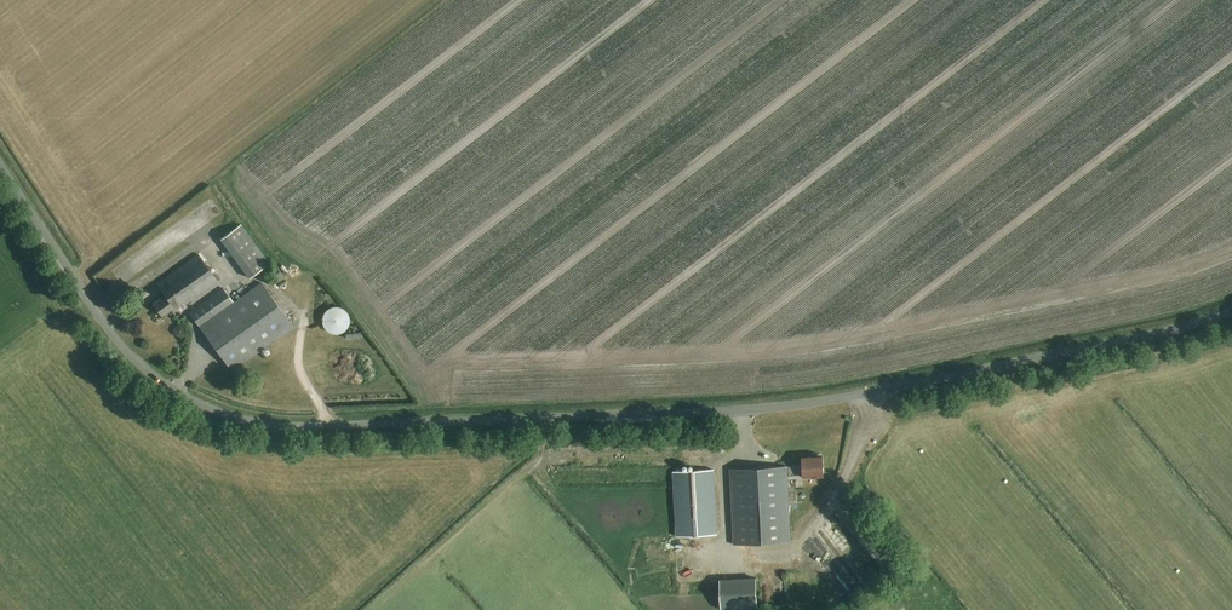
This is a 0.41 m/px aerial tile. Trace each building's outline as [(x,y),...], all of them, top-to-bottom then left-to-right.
[(222,238),(250,278),(267,265),(239,226),(222,238)] [(184,306),(218,282),(199,255),(157,285),(164,296),(153,304),(162,317),(173,308),(175,310),(182,305),(184,306)] [(293,327),(261,282),(234,301),(224,287),(190,311),(231,371),(293,327)] [(336,333),(338,333),(340,333),(342,332),(344,331),(346,330),(348,328),(349,326),(350,324),(350,322),(350,319),(350,317),(350,315),(349,313),(348,311),(346,309),(344,308),(342,307),(340,306),(338,306),(336,306),(333,306),(331,307),(329,308),(327,309),(326,311),(325,313),(324,315),(323,317),(323,319),(323,322),(324,324),(325,326),(326,328),(327,330),(329,331),(331,332),(333,333),(336,333)] [(528,453),(528,465),(536,465),(536,453),(528,453)] [(824,476),(823,457),(803,458),(803,466),(787,467),(787,466),(730,468),(733,544),(791,542),(788,477),(803,476),(803,477),(824,476)] [(676,536),(718,534),(714,469),(673,471),(676,536)] [(831,556),(824,548),(827,546),(816,532),(808,539),(826,561),(831,556)] [(654,550),(643,550),(643,566),(654,566),(654,550)] [(670,598),(670,586),(658,587),(659,598),(670,598)] [(703,609),(740,609),(740,601),(704,599),(703,609)]
